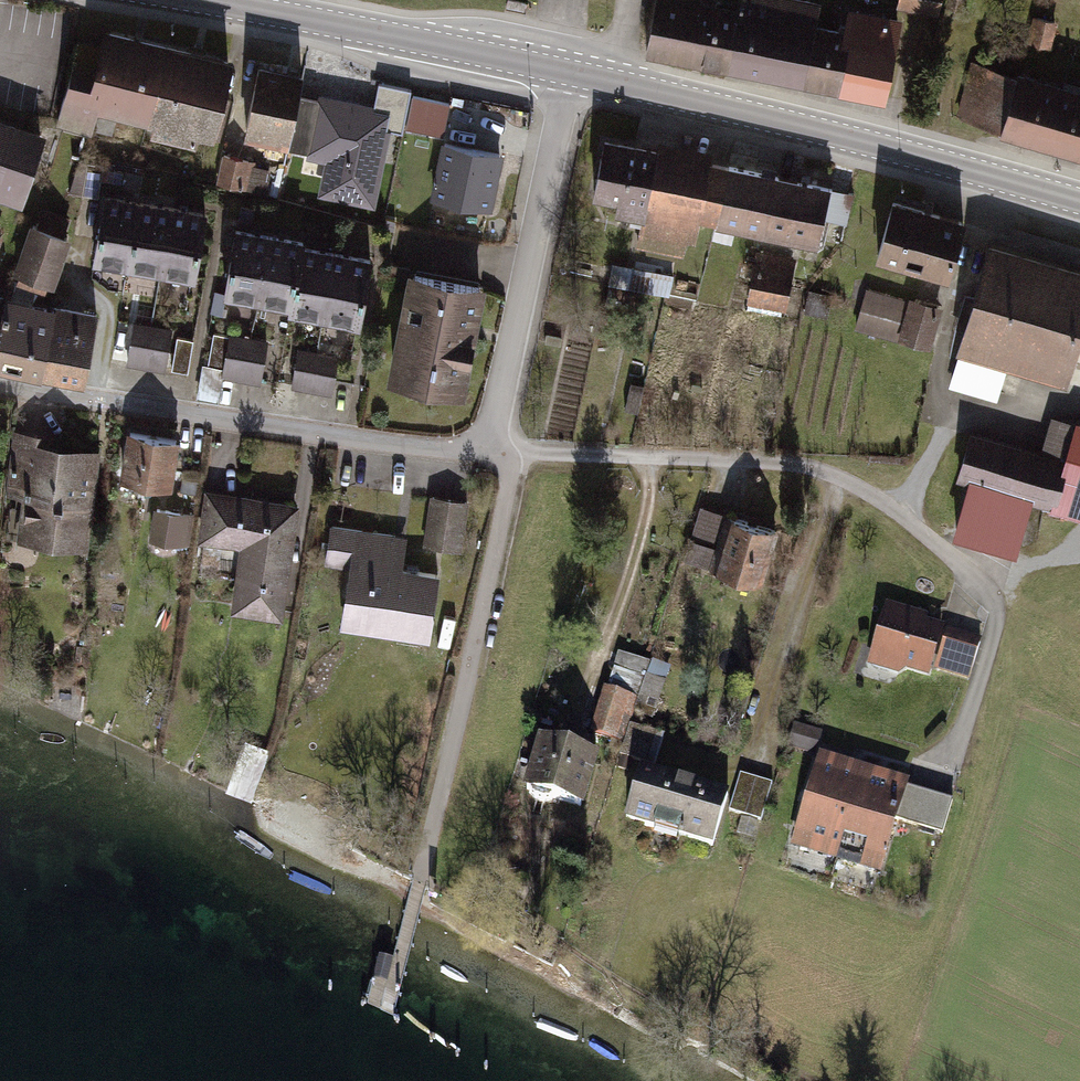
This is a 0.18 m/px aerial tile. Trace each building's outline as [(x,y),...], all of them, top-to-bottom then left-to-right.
[(644,45),(725,62),(738,0),(654,0),(644,45)] [(818,4),(799,0),(738,0),(725,62),(803,78),(814,25),(818,4)] [(898,8),(934,16),(938,0),(899,0),(898,8)] [(841,30),(814,25),(803,78),(885,95),(900,22),(845,10),(841,30)] [(146,125),(167,44),(103,28),(96,54),(76,49),(58,123),(122,139),(127,120),(146,125)] [(167,44),(146,125),(212,141),(232,60),(167,44)] [(1015,77),(969,64),(953,119),(1000,132),(1015,77)] [(244,129),(297,141),(306,97),(309,76),(258,65),(244,129)] [(1016,71),(1015,77),(1000,132),(999,135),(1078,157),(1079,151),(1079,89),(1016,71)] [(314,99),(306,97),(297,141),(296,147),(325,152),(317,198),(376,210),(391,130),(402,133),(411,87),(375,80),(371,100),(316,90),(314,99)] [(449,99),(416,94),(410,128),(443,133),(449,99)] [(0,119),(0,199),(21,205),(43,132),(0,119)] [(655,146),(602,135),(588,201),(641,212),(655,146)] [(731,154),(657,139),(655,146),(641,212),(635,240),(693,252),(701,218),(717,222),(729,164),(731,154)] [(504,154),(440,142),(429,199),(493,212),(504,154)] [(270,190),(273,162),(226,158),(223,186),(270,190)] [(779,174),(729,164),(717,222),(767,232),(779,174)] [(829,185),(779,174),(767,232),(817,243),(829,185)] [(124,268),(135,200),(101,194),(90,263),(124,268)] [(964,218),(892,198),(875,257),(947,277),(964,218)] [(158,273),(169,205),(135,200),(124,268),(158,273)] [(192,279),(203,210),(169,205),(158,273),(192,279)] [(65,239),(27,226),(10,273),(49,287),(65,239)] [(259,300),(268,232),(233,227),(223,295),(259,300)] [(268,232),(259,300),(292,305),(301,246),(302,237),(268,232)] [(981,241),(950,349),(1060,381),(1079,310),(1079,269),(981,241)] [(325,323),(335,251),(301,246),(292,305),(290,317),(325,323)] [(335,251),(325,323),(359,327),(369,256),(335,251)] [(794,258),(755,251),(745,303),(784,311),(794,258)] [(483,282),(405,269),(386,380),(463,394),(483,282)] [(940,306),(864,285),(853,325),(929,345),(940,306)] [(9,303),(0,301),(0,354),(9,303)] [(51,310),(9,303),(0,354),(0,370),(39,377),(51,310)] [(82,385),(94,317),(51,310),(39,377),(82,385)] [(170,329),(129,326),(126,365),(167,369),(170,329)] [(266,343),(228,336),(229,331),(213,328),(207,360),(223,363),(221,372),(260,379),(266,343)] [(334,356),(294,350),(290,384),(330,390),(334,356)] [(969,430),(955,479),(1079,514),(1079,423),(1048,414),(1038,450),(969,430)] [(174,436),(123,429),(116,482),(167,488),(174,436)] [(99,443),(14,431),(6,486),(23,488),(16,535),(85,544),(99,443)] [(298,503),(204,490),(198,539),(241,545),(234,600),(284,607),(298,503)] [(428,495),(422,542),(461,547),(467,499),(428,495)] [(713,565),(727,515),(697,506),(683,557),(713,565)] [(189,515),(149,509),(145,537),(185,544),(189,515)] [(775,528),(727,515),(713,565),(711,572),(759,586),(775,528)] [(407,537),(329,525),(323,568),(345,571),(336,627),(425,640),(435,573),(402,568),(407,537)] [(943,617),(883,602),(868,661),(928,676),(943,617)] [(981,636),(947,627),(935,668),(969,677),(981,636)] [(663,701),(673,667),(622,653),(612,686),(663,701)] [(634,700),(600,689),(587,732),(621,742),(634,700)] [(820,728),(793,720),(786,744),(813,752),(820,728)] [(596,758),(537,741),(523,790),(582,807),(596,758)] [(908,783),(817,756),(789,848),(880,876),(898,817),(908,783)] [(728,796),(639,769),(623,823),(712,850),(728,796)] [(772,779),(739,769),(729,806),(761,815),(772,779)] [(952,796),(908,783),(898,817),(942,830),(952,796)]
